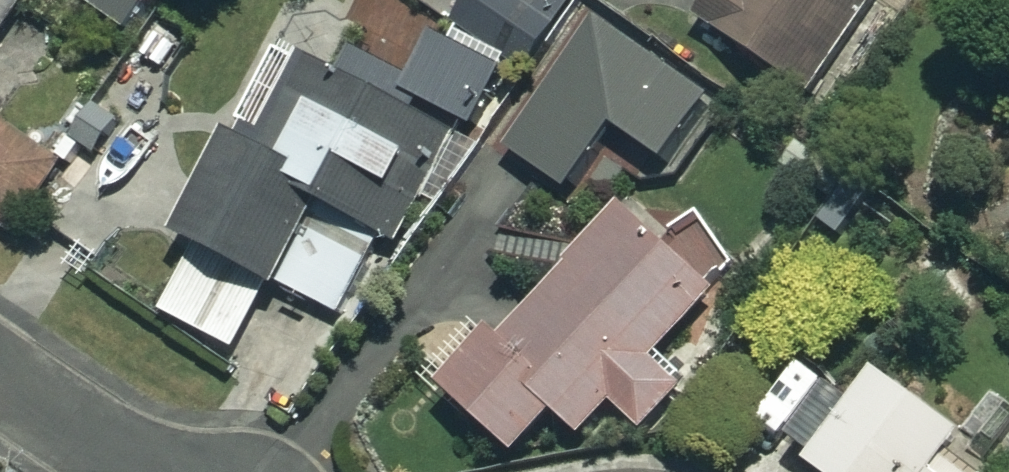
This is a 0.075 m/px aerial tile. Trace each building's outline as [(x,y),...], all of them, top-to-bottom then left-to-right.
[(29,0),(0,0),(0,43),(29,0)] [(454,24),(518,73),(574,0),(473,0),(454,24)] [(702,17),(812,90),(872,0),(714,0),(702,17)] [(715,100),(597,20),(511,148),(570,188),(614,123),(672,162),(715,100)] [(276,284),(341,322),(449,131),(317,56),(267,144),(245,131),(188,233),(200,240),(160,312),(236,355),(276,284)] [(0,115),(0,224),(14,233),(64,160),(0,115)] [(716,287),(627,207),(534,309),(529,304),(452,389),(521,451),(559,409),(586,434),(616,402),(648,431),(688,386),(654,355),(716,287)] [(967,425),(893,376),(864,419),(847,407),(813,457),(834,471),(964,471),(943,458),(967,425)]
